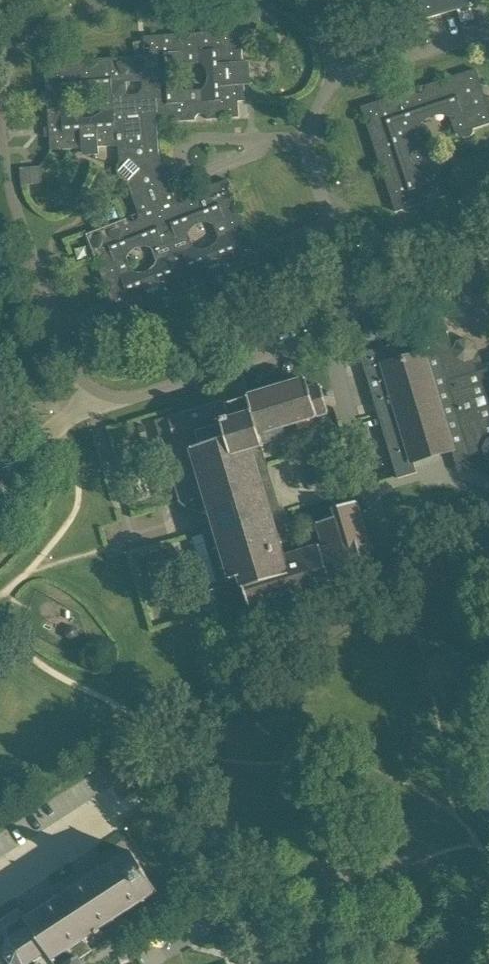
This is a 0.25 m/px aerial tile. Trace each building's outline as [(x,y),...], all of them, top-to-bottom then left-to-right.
[(424,19),(474,5),(473,0),(419,0),(424,19)] [(148,43),(149,44),(150,45),(151,46),(152,47),(152,48),(152,50),(152,51),(151,53),(150,54),(149,55),(148,55),(146,56),(100,59),(100,61),(100,62),(99,63),(98,64),(97,65),(96,66),(94,66),(93,66),(91,66),(90,65),(89,64),(88,63),(87,62),(87,60),(69,61),(68,66),(66,68),(63,69),(61,69),(58,68),(56,66),(55,62),(46,63),(48,93),(50,93),(52,94),(53,96),(54,98),(54,99),(54,101),(52,104),(51,106),(49,106),(51,129),(45,129),(46,138),(51,138),(52,151),(82,148),(83,156),(99,155),(98,147),(119,146),(120,161),(121,163),(117,171),(117,173),(119,177),(121,180),(124,182),(126,183),(128,183),(140,214),(140,216),(139,218),(138,221),(137,222),(135,223),(133,223),(131,222),(129,222),(128,221),(127,219),(86,234),(95,257),(97,257),(100,258),(102,260),(103,262),(104,264),(103,266),(102,269),(100,271),(104,282),(106,281),(108,281),(110,282),(112,284),(113,287),(113,290),(112,292),(111,293),(109,295),(118,318),(151,305),(153,311),(168,306),(166,300),(213,282),(215,288),(230,282),(228,277),(260,265),(250,240),(249,240),(247,239),(245,238),(243,236),(242,233),(243,231),(244,229),(246,227),(242,216),(240,216),(238,215),(235,213),(233,211),(233,210),(234,207),(235,205),(237,203),(228,181),(188,196),(189,198),(189,200),(188,202),(186,204),(184,204),(181,204),(179,204),(177,203),(168,182),(173,180),(174,177),(171,168),(169,168),(164,169),(158,155),(156,122),(158,119),(161,117),(162,116),(165,117),(168,118),(170,120),(170,121),(195,120),(196,118),(198,115),(201,114),(204,114),(206,115),(207,117),(208,118),(208,119),(220,118),(221,116),(223,114),(225,113),(227,113),(229,113),(231,115),(233,116),(233,117),(239,117),(238,101),(245,101),(244,86),(251,85),(251,82),(250,62),(243,62),(242,46),(235,46),(234,30),(228,31),(228,32),(228,34),(227,35),(226,36),(225,37),(223,37),(222,38),(220,38),(219,37),(217,37),(216,36),(215,35),(215,33),(214,32),(192,33),(192,35),(192,36),(191,38),(190,39),(189,39),(187,40),(186,40),(184,40),(183,40),(182,39),(181,38),(180,37),(179,36),(179,34),(145,37),(145,42),(147,42),(148,43)] [(361,107),(363,113),(365,113),(368,114),(371,116),(372,118),(373,120),(372,122),(371,125),(369,126),(368,127),(380,164),(382,163),(384,163),(386,165),(388,166),(389,169),(389,170),(389,172),(387,174),(386,176),(384,177),(395,212),(403,209),(403,207),(404,205),(405,203),(408,202),(410,202),(413,202),(415,204),(416,205),(428,201),(428,199),(430,195),(432,194),(435,193),(436,194),(438,194),(440,196),(441,197),(447,195),(439,169),(423,174),(422,173),(419,172),(415,168),(413,165),(412,164),(414,163),(419,166),(427,163),(422,149),(414,152),(412,157),(410,157),(409,154),(409,150),(410,147),(411,144),(412,142),(422,139),(419,129),(421,125),(425,121),(431,117),(435,116),(439,115),(444,116),(448,117),(451,118),(456,135),(462,133),(463,136),(464,137),(465,138),(468,139),(470,138),(472,136),(474,134),(474,131),(473,129),(488,124),(488,98),(486,99),(477,70),(452,78),(452,81),(451,83),(449,85),(447,86),(445,87),(442,86),(440,84),(439,82),(426,86),(427,89),(426,91),(425,93),(423,94),(421,95),(419,95),(416,94),(415,93),(413,91),(402,94),(401,91),(389,95),(391,98),(361,107)] [(23,185),(42,184),(41,167),(21,169),(23,185)] [(471,226),(488,220),(483,201),(465,207),(471,226)] [(447,328),(361,354),(398,478),(419,472),(416,460),(449,450),(452,462),(471,456),(474,468),(488,476),(488,370),(479,373),(475,362),(465,365),(456,359),(447,328)] [(283,426),(330,412),(322,386),(310,390),(307,380),(289,385),(247,398),(241,400),(227,404),(226,399),(206,405),(201,406),(174,414),(172,415),(169,416),(156,420),(180,500),(180,501),(182,502),(186,505),(190,508),(193,509),(198,511),(204,531),(204,533),(214,565),(219,584),(223,583),(241,577),(253,614),(334,590),(333,585),(368,574),(363,558),(373,555),(357,501),(338,507),(333,508),(336,519),(318,525),(324,545),(321,546),(302,552),(294,554),(284,558),(252,450),(264,446),(263,443),(286,436),(283,426)] [(313,486),(331,480),(327,465),(308,471),(313,486)] [(200,616),(216,611),(210,592),(194,597),(200,616)] [(77,635),(76,628),(70,626),(64,629),(65,636),(71,639),(77,635)] [(80,958),(92,950),(85,940),(99,931),(100,933),(103,931),(102,929),(114,921),(115,923),(118,921),(117,919),(129,911),(130,913),(133,912),(132,910),(144,901),(146,903),(148,902),(147,900),(156,894),(157,895),(159,893),(158,892),(159,891),(148,875),(143,867),(132,851),(131,850),(128,852),(129,853),(120,859),(118,856),(101,867),(98,862),(84,872),(87,876),(56,896),(53,892),(39,901),(44,908),(30,917),(29,915),(25,917),(20,909),(0,922),(0,927),(8,939),(7,942),(9,943),(7,953),(4,953),(5,956),(8,956),(13,963),(70,963),(80,958)]
